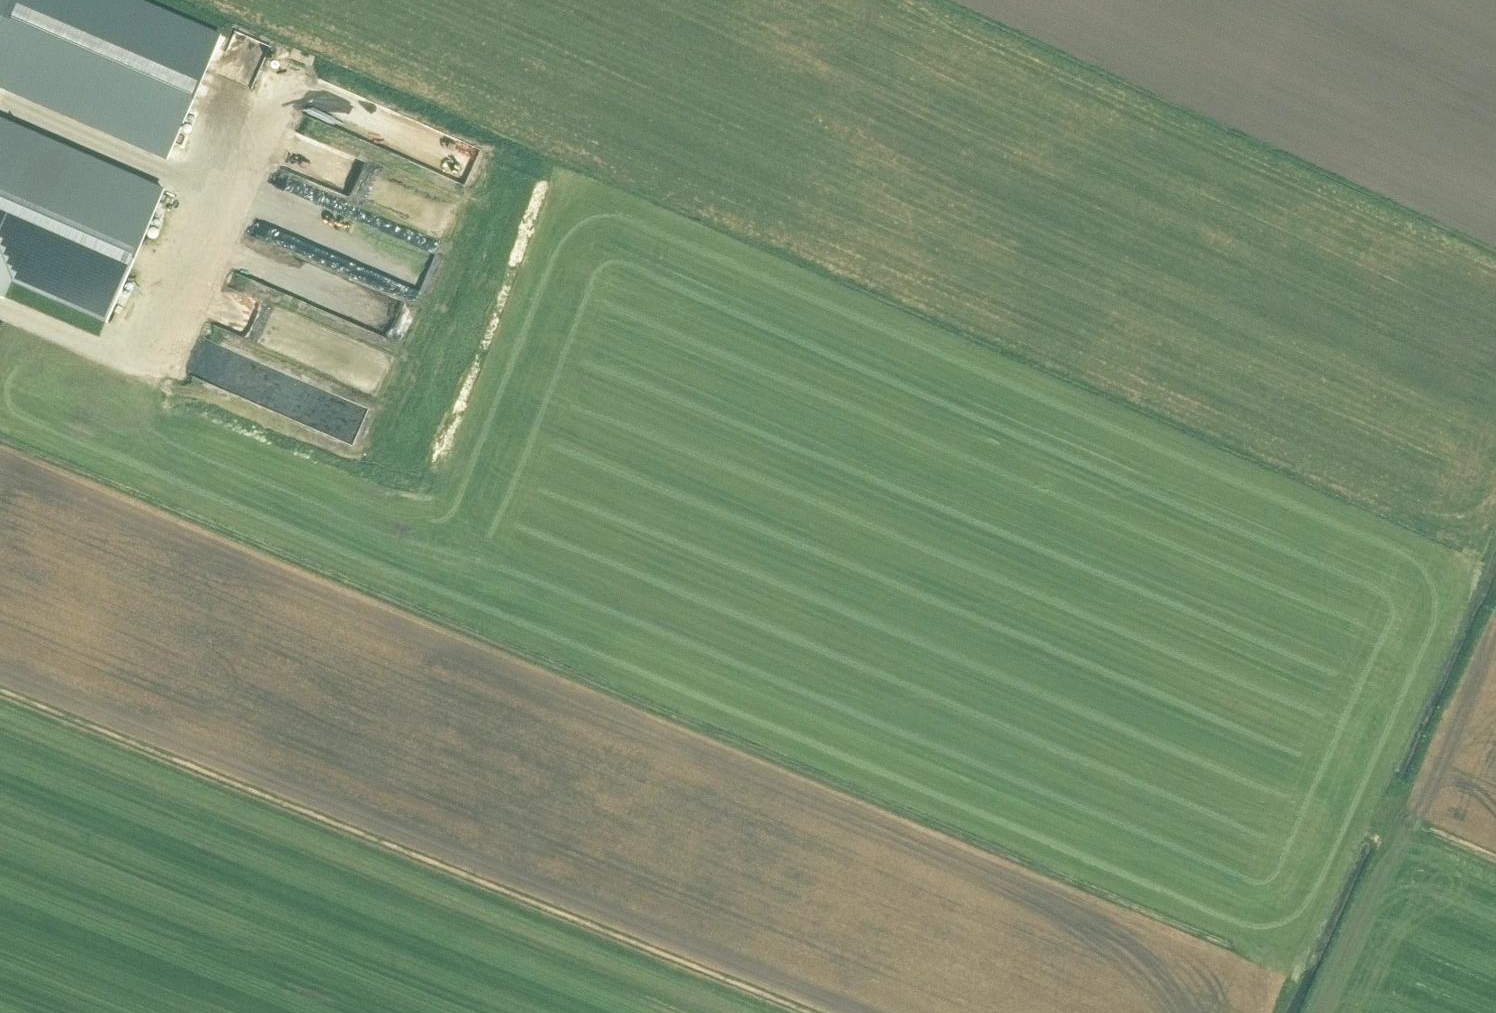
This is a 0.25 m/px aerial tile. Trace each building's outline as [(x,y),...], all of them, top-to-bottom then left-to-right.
[(7,77),(40,0),(0,0),(0,74),(7,77)] [(4,84),(168,155),(171,148),(217,42),(220,34),(141,0),(40,0),(7,77),(4,84)] [(3,296),(11,277),(107,319),(163,188),(0,118),(0,294),(3,296)] [(340,280),(327,312),(344,319),(357,287),(340,280)]
